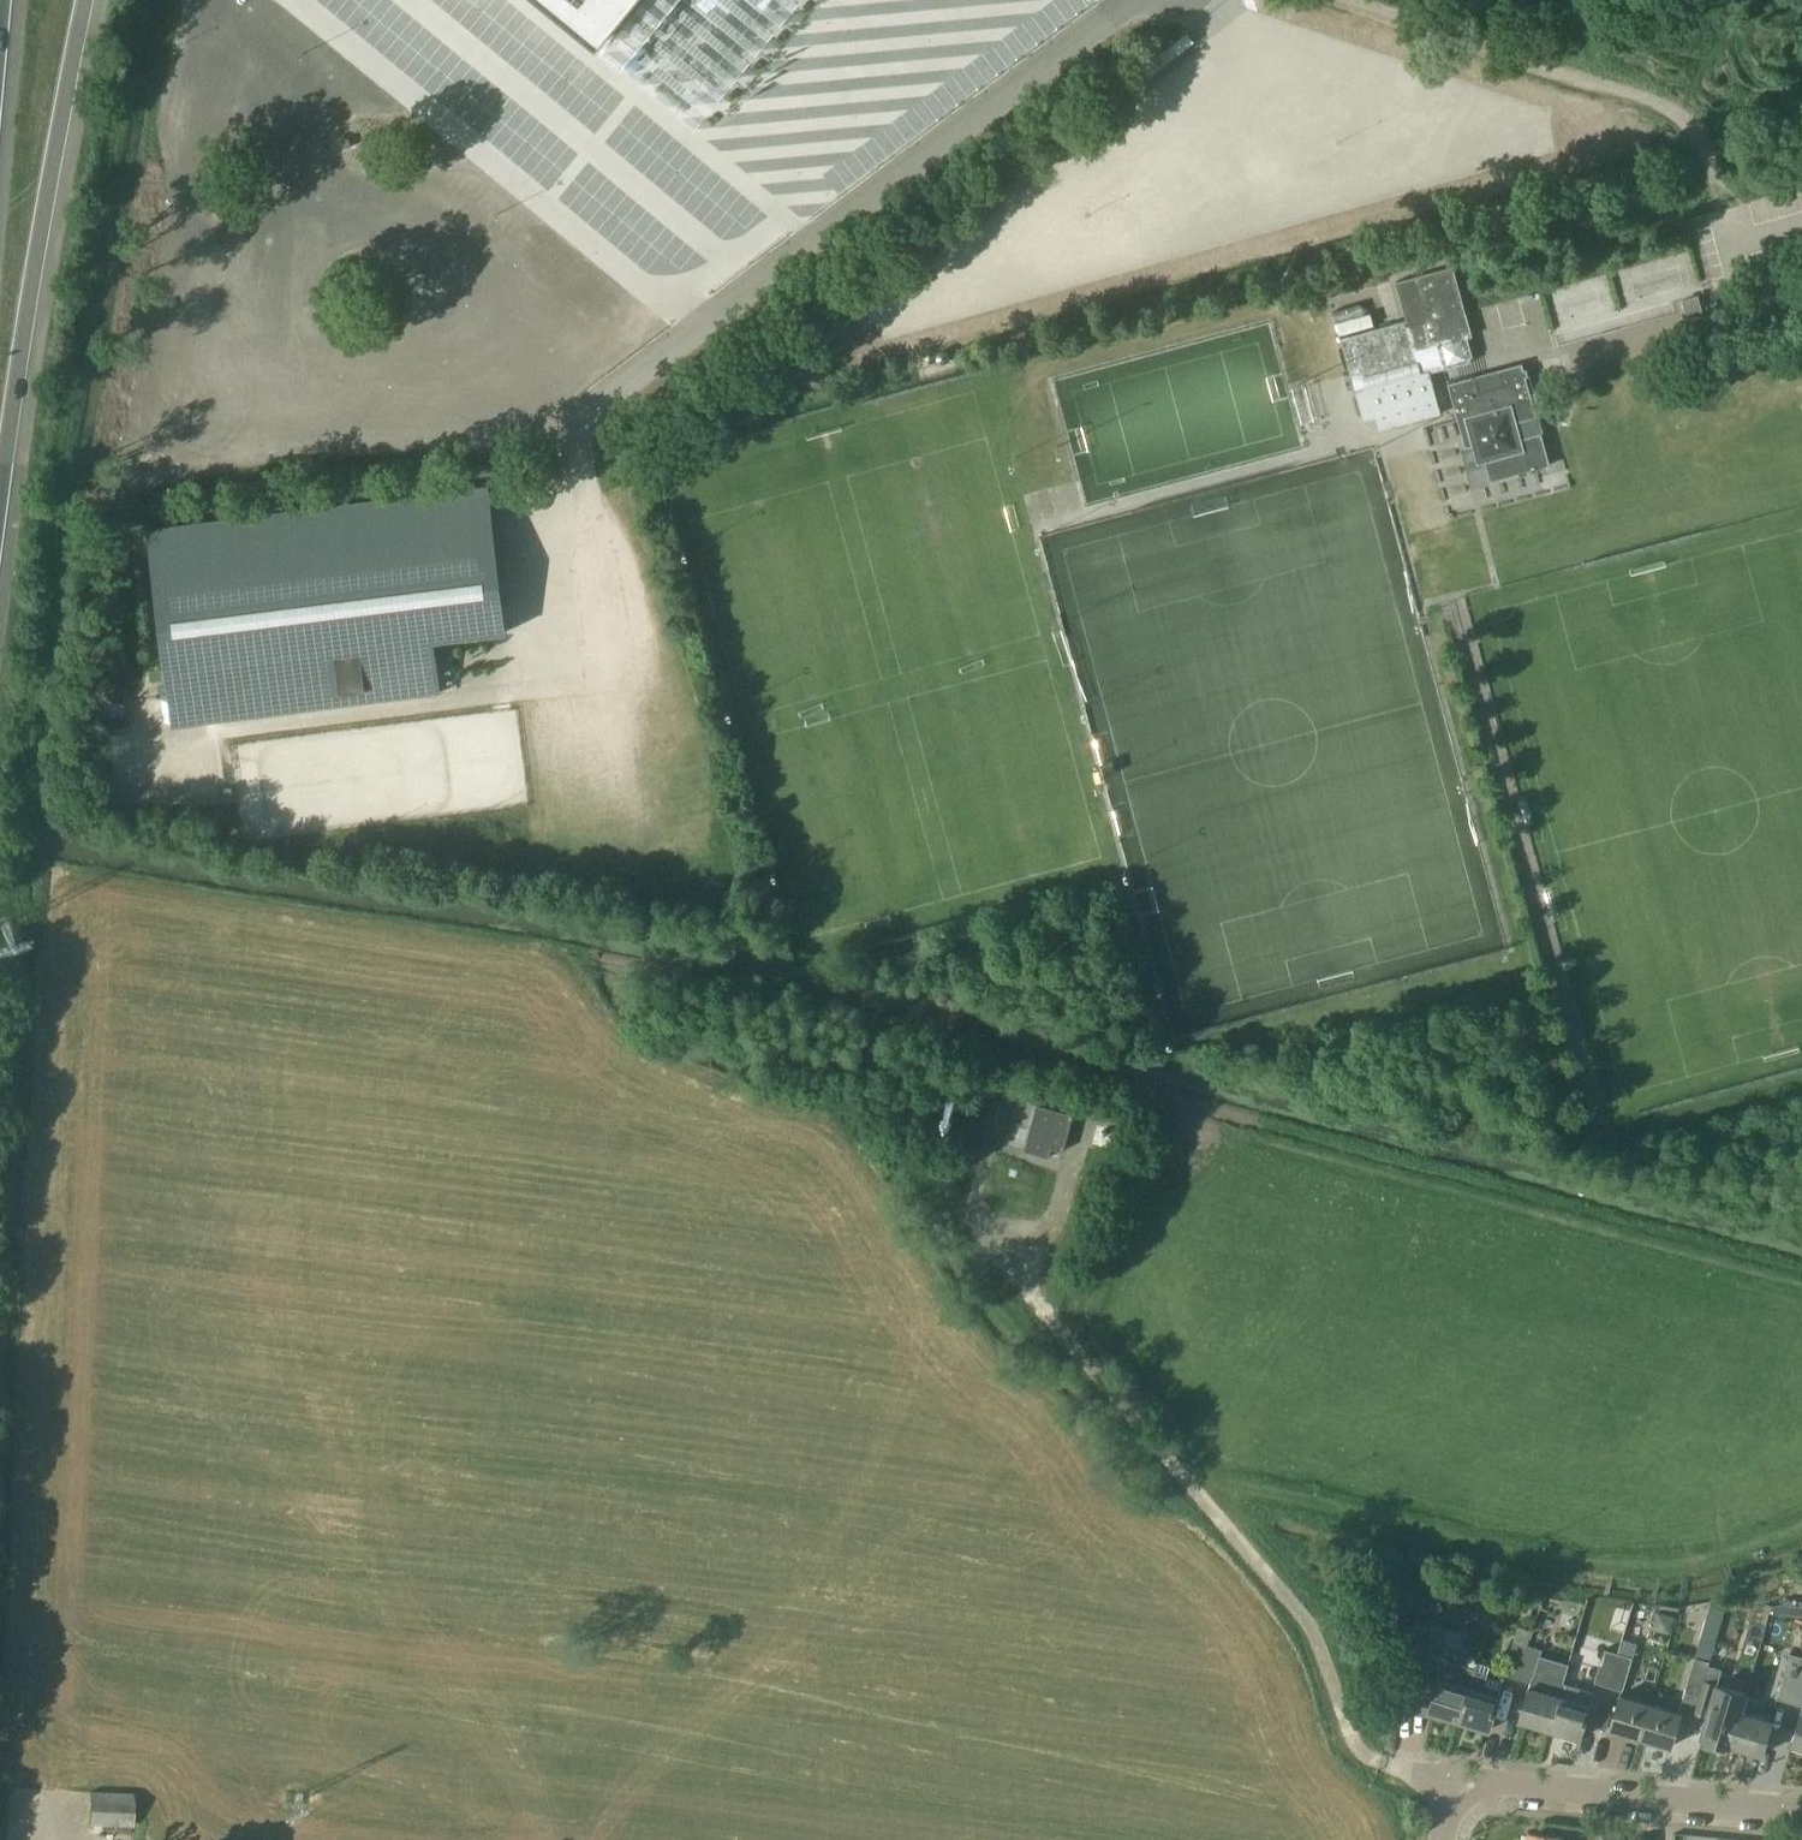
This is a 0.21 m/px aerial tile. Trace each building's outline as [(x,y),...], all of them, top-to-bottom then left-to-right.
[(599,42),(634,0),(548,0),(599,42)] [(621,16),(645,36),(675,0),(634,0),(621,16)] [(719,22),(737,0),(692,0),(719,22)] [(1406,319),(1340,339),(1340,342),(1354,388),(1364,422),(1376,418),(1380,432),(1442,413),(1431,376),(1429,371),(1443,366),(1444,369),(1472,361),(1471,357),(1465,337),(1467,337),(1472,335),(1471,332),(1456,275),(1453,265),(1448,266),(1443,267),(1419,274),(1411,277),(1395,281),(1406,319)] [(1686,314),(1702,310),(1698,294),(1682,298),(1686,314)] [(1522,362),(1448,383),(1457,418),(1464,444),(1465,446),(1472,445),(1477,463),(1486,461),(1491,481),(1550,464),(1541,432),(1536,416),(1522,362)] [(172,725),(172,726),(439,692),(439,691),(433,641),(474,636),(507,632),(488,485),(147,528),(169,696),(172,725)] [(1051,1147),(1063,1150),(1073,1113),(1036,1103),(1023,1150),(1049,1157),(1051,1147)] [(1709,1601),(1682,1690),(1697,1695),(1697,1696),(1698,1696),(1709,1661),(1707,1661),(1723,1605),(1709,1601)] [(1502,1674),(1517,1678),(1527,1645),(1532,1631),(1518,1626),(1513,1641),(1512,1640),(1502,1674)] [(1402,1650),(1399,1684),(1400,1684),(1415,1685),(1415,1686),(1434,1687),(1427,1710),(1458,1720),(1474,1668),(1440,1657),(1441,1653),(1443,1634),(1420,1632),(1418,1651),(1402,1650)] [(1517,1678),(1529,1682),(1530,1682),(1533,1672),(1540,1649),(1527,1645),(1517,1678)] [(1618,1652),(1603,1647),(1592,1682),(1608,1687),(1618,1652)] [(1618,1652),(1608,1687),(1620,1691),(1631,1656),(1618,1652)] [(1788,1652),(1775,1697),(1790,1702),(1801,1664),(1801,1656),(1788,1652)] [(1474,1668),(1458,1720),(1489,1729),(1499,1695),(1503,1681),(1486,1676),(1490,1664),(1476,1660),(1474,1668)] [(1721,1665),(1709,1661),(1698,1696),(1694,1711),(1707,1714),(1716,1684),(1719,1670),(1721,1665)] [(1790,1702),(1801,1705),(1801,1664),(1790,1702)] [(1518,1719),(1549,1728),(1563,1681),(1533,1672),(1530,1682),(1529,1682),(1518,1719)] [(1588,1704),(1592,1690),(1563,1681),(1549,1728),(1580,1738),(1590,1704),(1588,1704)] [(1702,1736),(1700,1741),(1716,1746),(1717,1741),(1729,1745),(1740,1711),(1745,1693),(1716,1684),(1707,1714),(1701,1736),(1702,1736)] [(1639,1737),(1650,1703),(1619,1693),(1608,1727),(1639,1737)] [(1669,1747),(1680,1712),(1650,1703),(1639,1737),(1669,1747)] [(1801,1710),(1791,1743),(1801,1746),(1801,1710)] [(1740,1711),(1729,1745),(1760,1754),(1771,1721),(1740,1711)] [(89,1823),(133,1825),(135,1791),(91,1789),(89,1823)]
